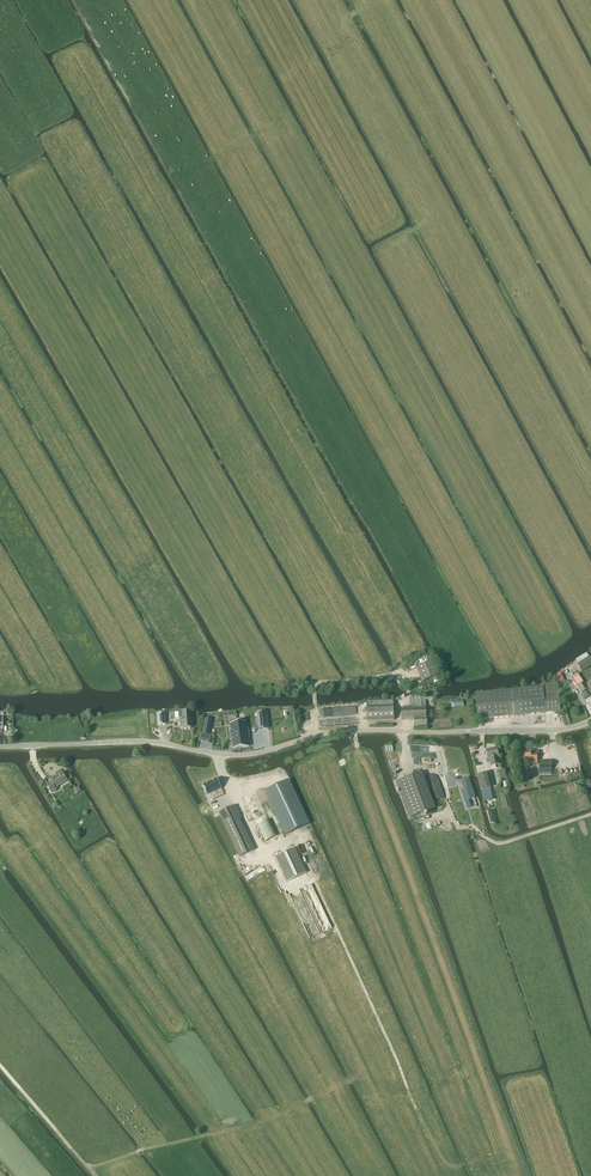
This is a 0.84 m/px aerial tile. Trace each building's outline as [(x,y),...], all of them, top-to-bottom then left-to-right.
[(590,665),(590,660),(589,657),(577,665),(581,672),(590,665)] [(423,682),(438,675),(432,660),(416,667),(423,682)] [(490,692),(475,694),(475,696),(477,719),(545,713),(560,711),(558,691),(555,683),(541,684),(541,687),(490,692)] [(587,687),(583,683),(577,687),(582,693),(590,688),(590,689),(590,685),(587,687)] [(411,699),(411,707),(420,707),(420,699),(411,699)] [(367,721),(394,720),(393,700),(366,701),(367,721)] [(414,726),(427,726),(426,707),(420,707),(411,707),(401,708),(401,720),(414,719),(414,726)] [(182,713),(179,713),(179,718),(182,718),(183,722),(180,722),(181,728),(183,728),(183,729),(192,729),(190,712),(182,712),(182,713)] [(157,714),(158,725),(166,724),(166,714),(157,714)] [(267,714),(257,715),(259,729),(268,728),(267,714)] [(206,719),(203,734),(209,735),(212,720),(206,719)] [(247,721),(238,722),(241,745),(250,743),(247,721)] [(237,722),(228,723),(232,746),(241,745),(237,722)] [(496,748),(485,750),(488,759),(489,759),(490,766),(499,764),(497,757),(498,757),(496,748)] [(530,751),(518,751),(518,760),(518,763),(527,763),(527,764),(537,764),(537,757),(539,757),(539,752),(530,752),(530,751)] [(539,761),(539,770),(551,770),(551,761),(539,761)] [(55,788),(67,781),(62,773),(50,780),(51,782),(47,785),(52,793),(56,790),(55,788)] [(397,782),(410,817),(434,808),(421,773),(397,782)] [(477,775),(479,785),(480,790),(491,787),(488,773),(477,775)] [(203,785),(207,795),(221,788),(217,778),(203,785)] [(473,798),(466,780),(462,781),(465,790),(461,791),(467,807),(472,804),(470,799),(473,798)] [(288,781),(264,792),(284,835),(308,824),(288,781)] [(575,784),(567,786),(569,793),(576,791),(575,784)] [(235,805),(220,812),(219,812),(240,856),(254,850),(238,816),(240,815),(235,805)] [(265,841),(278,836),(270,819),(258,825),(265,841)] [(277,857),(288,881),(306,873),(294,849),(277,857)]
